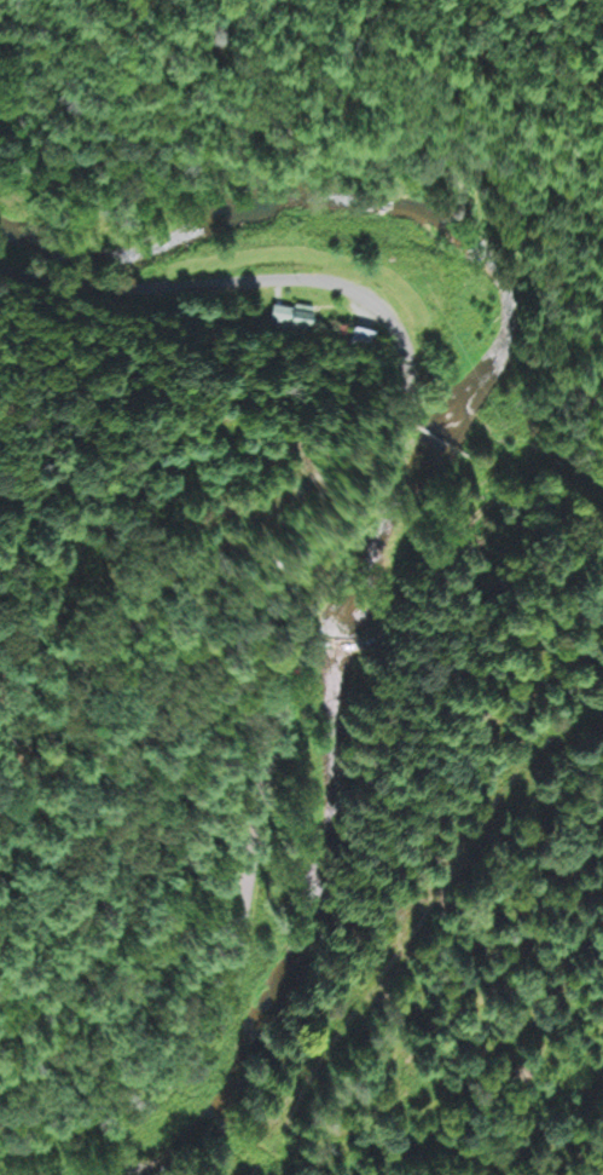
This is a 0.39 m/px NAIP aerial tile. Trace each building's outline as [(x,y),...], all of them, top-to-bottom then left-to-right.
[(311,333),(277,328),(280,303),(314,306),(311,333)] [(353,323),(373,329),(369,349),(347,341),(353,323)] [(312,649),(355,649),(355,640),(312,640),(312,649)]
